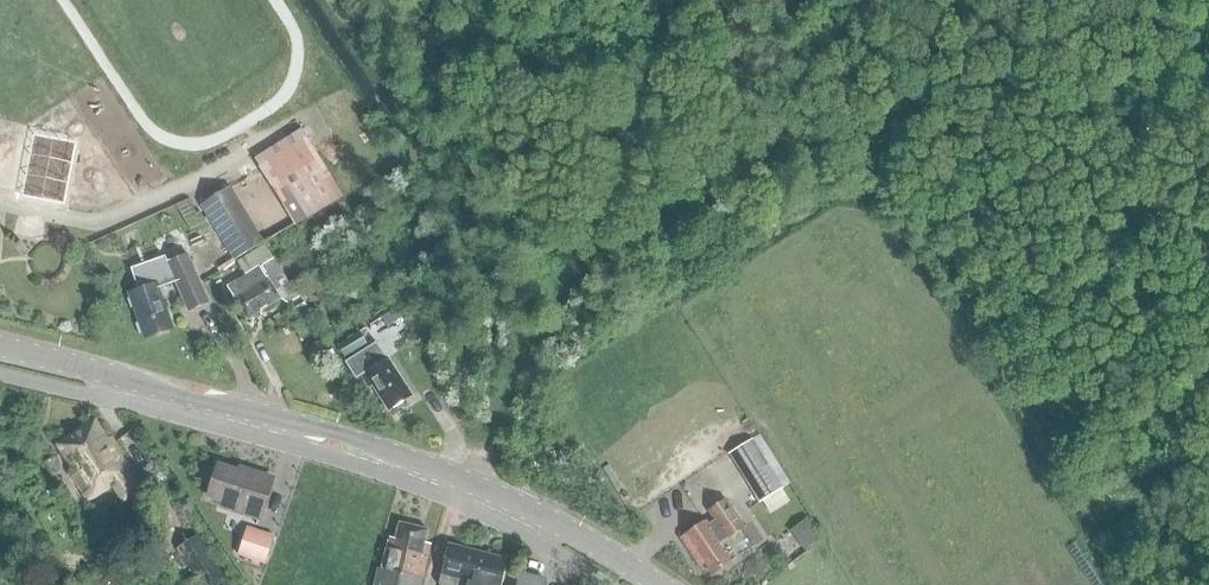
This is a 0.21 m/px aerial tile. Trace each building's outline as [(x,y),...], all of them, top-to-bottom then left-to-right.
[(228,188),(241,210),(262,243),(264,242),(265,245),(344,197),(301,130),(254,160),(260,170),(228,188)] [(76,142),(33,134),(21,196),(64,204),(76,142)] [(262,243),(241,210),(228,188),(200,205),(234,260),(262,243)] [(287,283),(264,246),(237,263),(246,277),(227,289),(246,319),(277,299),(272,292),(287,283)] [(126,296),(144,339),(171,328),(154,288),(174,280),(187,310),(206,303),(186,254),(163,264),(161,259),(126,273),(134,293),(126,296)] [(287,283),(272,292),(288,305),(300,297),(290,281),(287,283)] [(359,333),(337,347),(346,362),(368,347),(359,333)] [(351,359),(360,375),(359,375),(367,388),(371,386),(387,410),(409,396),(385,359),(384,359),(376,346),(363,355),(361,353),(351,359)] [(143,486),(110,436),(106,438),(94,419),(55,444),(69,465),(64,468),(85,501),(110,485),(121,501),(143,486)] [(749,443),(747,440),(728,453),(758,503),(762,501),(781,488),(789,484),(759,435),(749,443)] [(218,505),(255,518),(269,477),(246,470),(245,474),(215,464),(205,495),(219,500),(218,505)] [(781,488),(762,501),(770,514),(790,501),(781,488)] [(706,519),(680,537),(699,564),(703,561),(712,574),(729,562),(716,543),(727,536),(727,537),(742,526),(725,501),(709,512),(715,520),(710,524),(706,519)] [(423,560),(424,561),(428,544),(422,543),(425,530),(397,523),(393,538),(387,537),(378,568),(375,568),(371,584),(417,584),(423,560)] [(265,565),(274,536),(247,527),(237,555),(265,565)] [(814,528),(796,541),(804,551),(821,537),(814,528)] [(199,584),(220,584),(226,581),(197,537),(176,550),(199,584)] [(503,559),(444,544),(434,580),(438,584),(497,584),(503,559)] [(518,575),(515,584),(543,584),(544,580),(518,573),(517,575),(518,575)]
